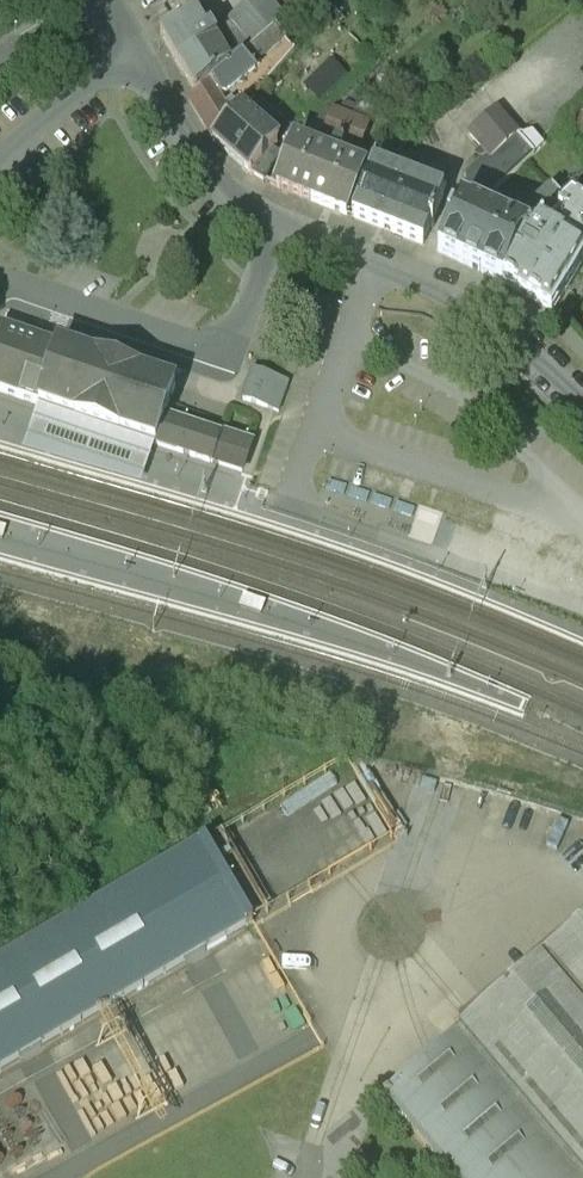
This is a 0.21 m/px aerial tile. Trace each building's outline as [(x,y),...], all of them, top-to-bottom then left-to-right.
[(230,21),(254,46),(277,26),(284,21),(300,9),(292,0),(279,0),(274,4),(270,0),(254,0),(230,21)] [(203,10),(161,36),(177,65),(217,42),(211,33),(215,30),(203,10)] [(254,46),(189,100),(213,140),(213,141),(234,119),(217,94),(286,37),(277,26),(254,46)] [(217,42),(177,65),(195,94),(230,64),(217,42)] [(488,151),(466,171),(467,179),(484,199),(489,194),(489,193),(533,151),(498,107),(471,132),(488,151)] [(351,116),(333,109),(324,132),(328,134),(337,138),(341,140),(351,116)] [(234,119),(213,141),(251,174),(271,151),(279,143),(242,110),(234,119)] [(368,123),(351,116),(341,140),(342,140),(358,147),(368,123)] [(422,126),(373,166),(400,177),(404,169),(406,169),(438,143),(422,126)] [(320,152),(294,141),(288,156),(283,154),(278,168),(272,185),(311,201),(329,155),(337,138),(328,134),(320,152)] [(341,140),(337,138),(329,155),(311,201),(346,215),(365,169),(358,147),(342,140),(341,140)] [(271,151),(251,174),(265,182),(280,155),(271,151)] [(404,169),(400,177),(373,166),(352,217),(423,245),(430,227),(433,228),(434,223),(432,222),(443,194),(442,194),(446,185),(406,169),(404,169)] [(484,199),(467,179),(461,205),(472,210),(484,199)] [(525,211),(489,194),(484,199),(472,210),(461,205),(439,252),(486,275),(502,284),(520,247),(541,228),(559,211),(567,204),(553,188),(525,211)] [(541,228),(520,247),(502,284),(517,292),(518,292),(551,312),(563,292),(564,292),(582,260),(582,198),(578,195),(567,204),(559,211),(567,216),(555,237),(541,228)] [(141,480),(154,442),(156,439),(156,446),(174,452),(178,447),(210,458),(242,469),(251,442),(219,431),(218,433),(164,414),(176,383),(157,376),(139,370),(139,369),(95,354),(95,355),(58,342),(58,343),(1,323),(0,327),(0,432),(117,472),(141,480)] [(288,383),(253,370),(243,398),(278,410),(288,383)] [(239,871),(258,905),(266,904),(308,880),(303,881),(358,850),(383,848),(394,841),(353,768),(324,771),(325,787),(333,786),(335,804),(352,803),(353,814),(341,821),(343,847),(249,855),(238,861),(239,871)] [(0,959),(0,1070),(136,991),(140,998),(153,990),(149,984),(185,962),(194,977),(235,952),(227,938),(253,923),(205,840),(0,959)] [(386,1101),(389,1104),(391,1103),(412,1127),(410,1129),(412,1132),(414,1130),(435,1155),(433,1157),(435,1159),(437,1157),(455,1177),(582,1177),(582,934),(386,1101)]
